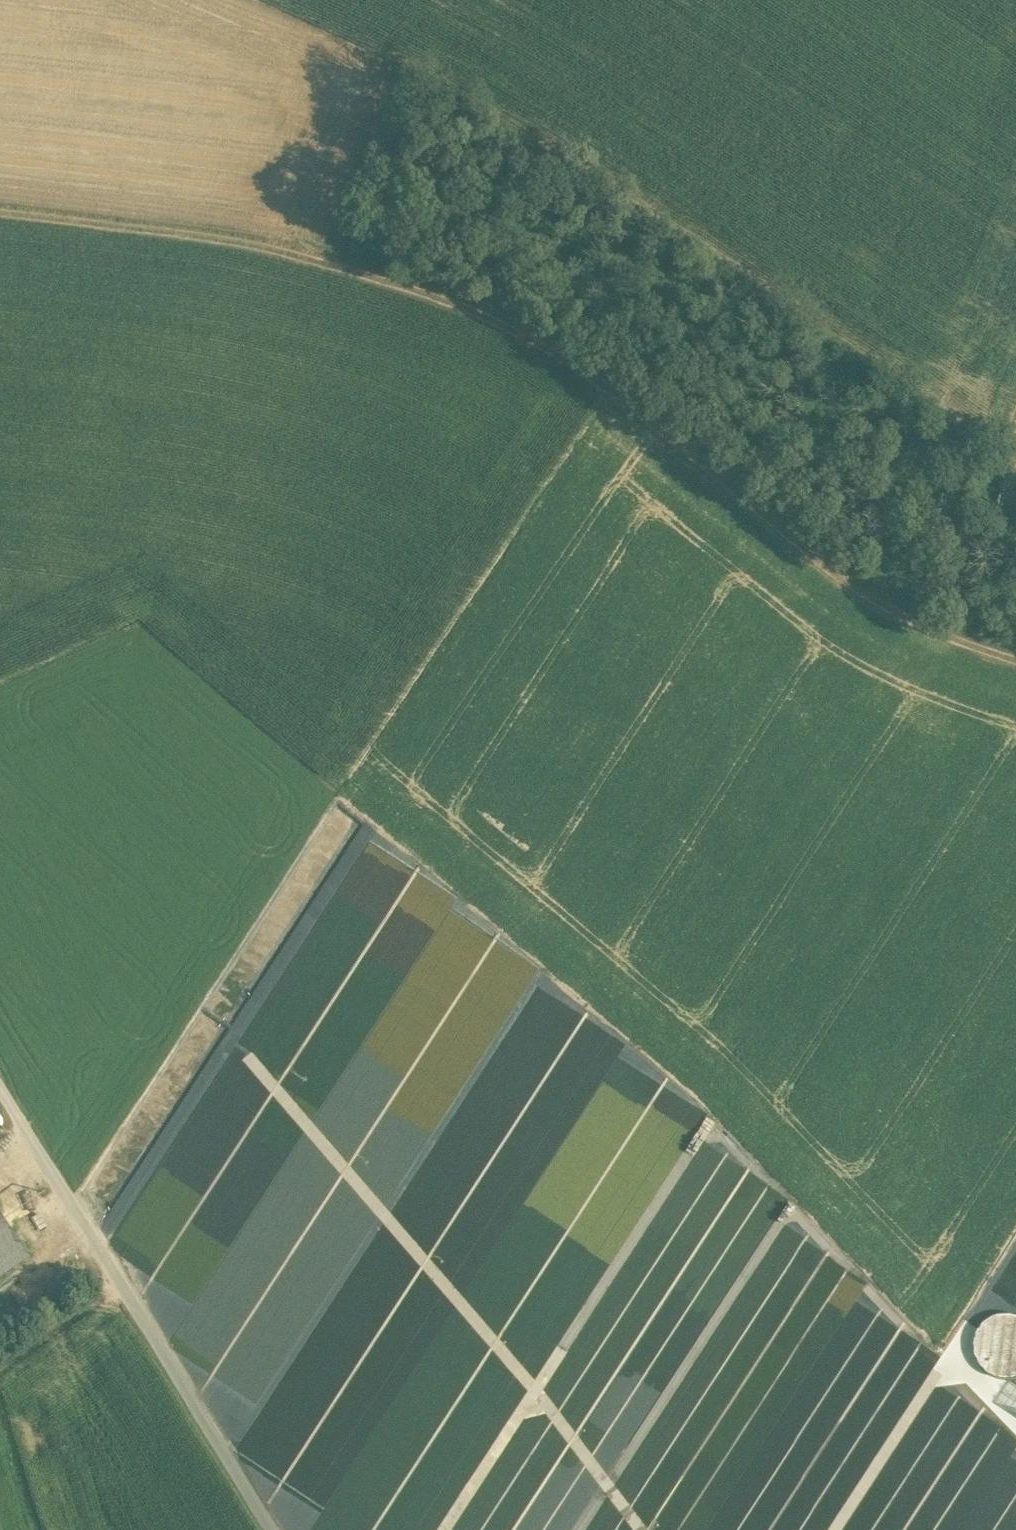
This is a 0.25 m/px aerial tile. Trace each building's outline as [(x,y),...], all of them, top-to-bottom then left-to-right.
[(28,1257),(0,1215),(0,1276),(28,1257)] [(1015,1367),(1015,1317),(984,1308),(971,1355),(1015,1367)] [(507,1528),(554,1442),(515,1421),(468,1507),(507,1528)]
